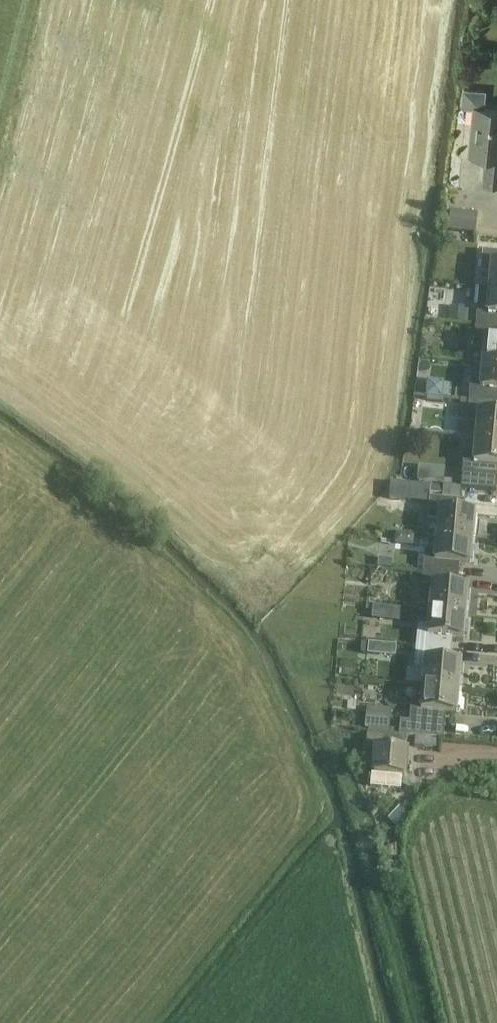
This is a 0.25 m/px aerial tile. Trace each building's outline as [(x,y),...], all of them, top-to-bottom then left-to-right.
[(485,109),(487,90),(463,89),(461,108),(475,109),(470,157),(486,158),(483,184),(496,186),(496,110),(485,109)] [(475,235),(478,214),(450,212),(448,233),(475,235)] [(490,291),(496,291),(496,252),(481,251),(480,275),(491,276),(490,291)] [(490,291),(478,290),(474,327),(486,328),(488,315),(496,316),(496,291),(490,291)] [(486,328),(496,329),(496,316),(488,315),(486,328)] [(496,367),(496,329),(486,328),(474,327),(472,349),(484,350),(482,365),(496,367)] [(482,365),(481,379),(470,379),(468,401),(496,404),(496,367),(482,365)] [(475,440),(496,442),(496,404),(468,401),(466,424),(476,425),(475,440)] [(473,454),(464,453),(462,476),(496,479),(496,442),(475,440),(473,454)] [(418,479),(444,482),(446,467),(420,463),(418,479)] [(438,521),(436,536),(472,540),(473,530),(476,530),(477,518),(474,517),(475,514),(463,513),(464,501),(430,498),(428,520),(438,521)] [(471,551),(472,540),(436,536),(435,551),(424,550),(422,574),(458,577),(460,565),(470,566),(470,563),(473,563),(474,551),(471,551)] [(431,596),(429,612),(466,615),(467,604),(469,604),(470,592),(468,592),(468,590),(457,589),(458,577),(422,574),(420,596),(431,596)] [(418,626),(416,648),(451,651),(452,638),(463,639),(464,638),(466,638),(467,625),(465,625),(466,615),(429,612),(428,627),(418,626)] [(369,643),(368,654),(396,655),(397,644),(369,643)] [(450,663),(451,651),(416,648),(414,670),(424,671),(423,686),(459,690),(460,679),(462,679),(463,667),(461,667),(461,664),(450,663)] [(458,700),(459,690),(423,686),(421,701),(410,701),(409,723),(401,721),(399,735),(443,739),(446,713),(457,715),(457,712),(459,713),(460,700),(458,700)] [(391,731),(392,708),(366,707),(365,729),(391,731)] [(404,778),(407,751),(405,751),(406,739),(367,735),(366,750),(376,751),(374,775),(371,775),(371,787),(401,789),(401,778),(404,778)]
